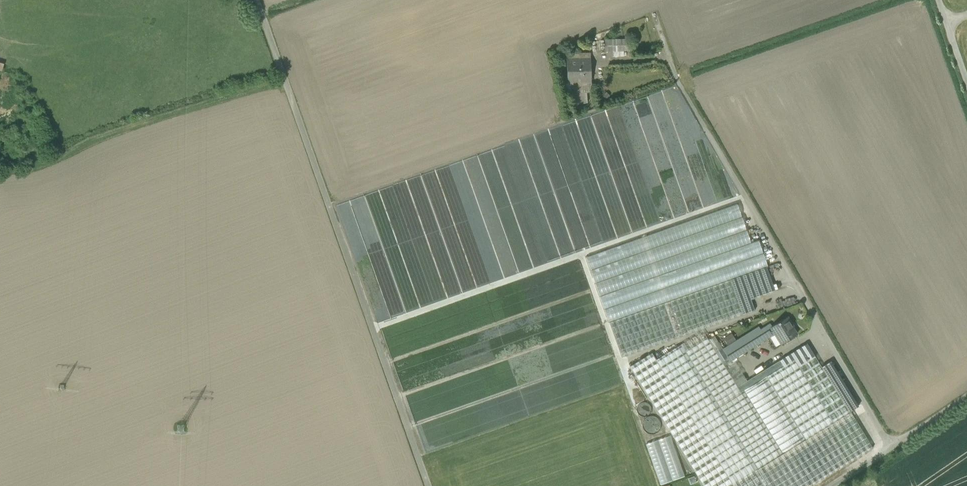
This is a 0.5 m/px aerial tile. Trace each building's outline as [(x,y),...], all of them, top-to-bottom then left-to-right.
[(604,40),(604,52),(613,52),(624,52),(628,52),(628,40),(604,40)] [(568,61),(569,83),(570,83),(592,83),(591,60),(568,61)] [(592,83),(570,83),(570,93),(573,93),(587,93),(592,93),(592,83)] [(587,93),(573,93),(575,105),(587,103),(587,93)] [(609,323),(622,358),(755,311),(751,299),(749,293),(773,284),(767,267),(609,323)] [(749,293),(751,299),(779,289),(777,283),(773,284),(749,293)] [(788,317),(772,327),(771,327),(775,334),(781,344),(797,335),(790,324),(791,323),(788,317)] [(744,353),(775,334),(771,327),(772,327),(770,324),(760,330),(759,327),(737,341),(744,353)] [(703,331),(681,345),(685,351),(707,337),(703,331)] [(736,340),(731,333),(723,338),(728,346),(736,340)] [(714,336),(707,337),(717,354),(723,350),(714,336)] [(703,485),(811,485),(873,448),(850,411),(858,406),(831,361),(821,367),(807,344),(795,352),(797,357),(783,366),(780,360),(747,381),(744,376),(734,382),(721,361),(717,354),(707,337),(685,351),(681,345),(656,360),(652,353),(630,367),(703,485)] [(728,357),(730,362),(734,360),(744,353),(737,341),(723,350),(728,357)] [(717,354),(721,361),(728,357),(723,350),(717,354)] [(782,359),(785,365),(797,357),(795,352),(795,351),(782,359)] [(744,376),(734,360),(730,362),(728,357),(721,361),(734,382),(744,376)] [(639,405),(637,411),(642,416),(649,414),(651,408),(646,403),(639,405)] [(644,421),(643,428),(648,433),(655,434),(660,429),(661,422),(656,417),(649,416),(644,421)] [(670,434),(645,443),(658,484),(684,476),(670,434)] [(697,483),(694,476),(688,478),(690,485),(697,483)]
